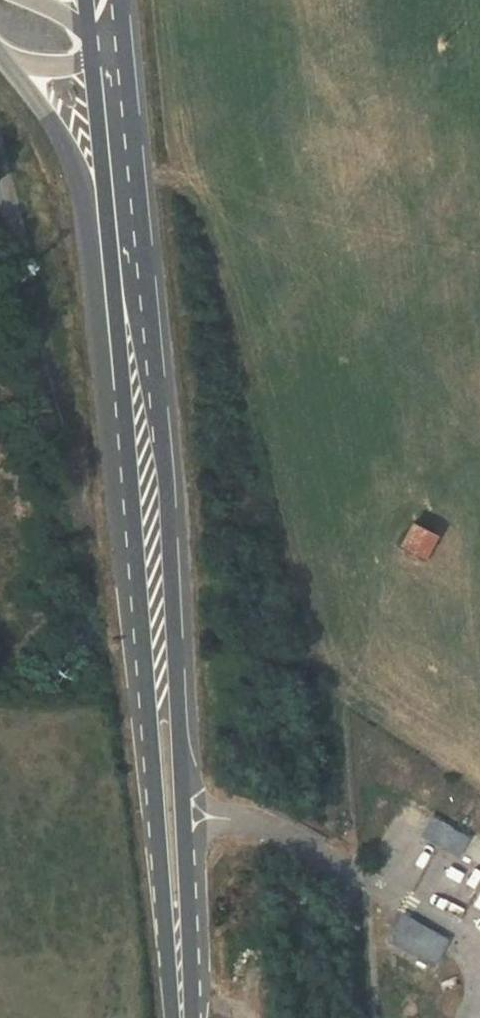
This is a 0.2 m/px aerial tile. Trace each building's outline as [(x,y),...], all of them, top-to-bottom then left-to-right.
[(401,544),(422,557),(434,536),(413,524),(401,544)] [(438,820),(431,832),(438,836),(436,839),(445,844),(447,840),(454,845),(460,833),(438,820)] [(471,905),(479,909),(479,885),(471,905)] [(407,920),(401,929),(413,936),(418,927),(407,920)] [(401,929),(395,940),(427,958),(438,939),(418,927),(413,936),(401,929)]
